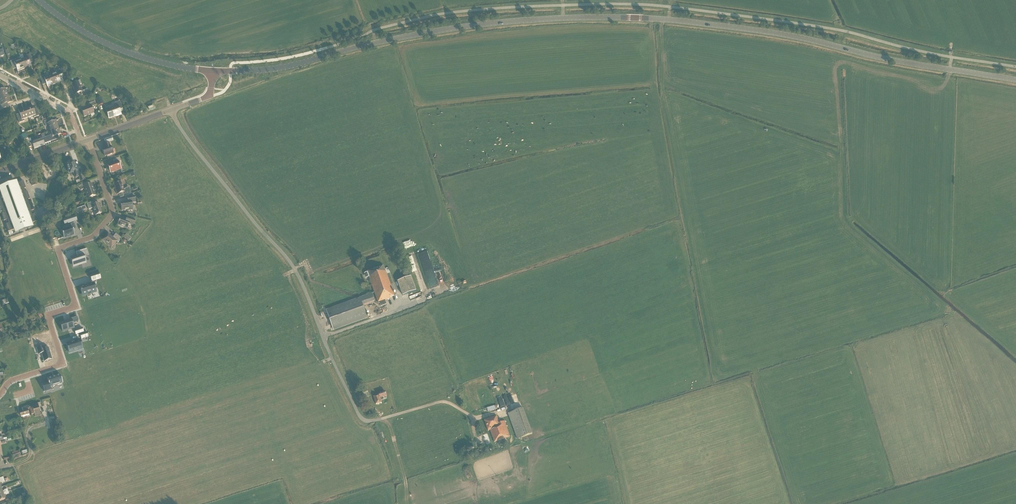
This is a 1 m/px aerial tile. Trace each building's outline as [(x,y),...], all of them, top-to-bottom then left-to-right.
[(26,58),(21,60),(24,69),(31,66),(29,61),(32,59),(30,54),(25,56),(26,58)] [(24,69),(21,60),(16,62),(15,59),(10,61),(12,67),(16,66),(18,71),(24,69)] [(56,74),(51,75),(54,85),(61,82),(59,76),(62,75),(60,69),(55,71),(56,74)] [(47,87),(54,85),(51,75),(46,77),(45,75),(40,77),(42,83),(45,81),(47,87)] [(82,95),(88,93),(87,89),(82,91),(80,85),(81,84),(80,81),(72,84),(75,94),(80,92),(82,95)] [(8,95),(6,88),(0,90),(0,98),(8,95)] [(0,98),(0,101),(1,103),(0,104),(0,108),(0,109),(6,107),(5,104),(11,102),(8,95),(0,98)] [(92,106),(96,105),(95,101),(88,104),(89,107),(81,110),(84,117),(90,114),(91,116),(95,115),(92,106)] [(119,109),(122,108),(120,101),(115,103),(116,107),(106,110),(109,118),(116,116),(121,115),(119,109)] [(25,108),(28,117),(33,115),(34,117),(39,116),(37,110),(34,111),(32,105),(25,108)] [(23,119),(28,117),(25,108),(18,110),(20,116),(17,117),(19,123),(24,121),(23,119)] [(50,131),(59,127),(56,120),(51,123),(49,119),(44,121),(46,126),(48,126),(50,131)] [(51,135),(42,139),(44,144),(57,139),(55,136),(61,134),(59,127),(50,131),(51,135)] [(44,144),(42,139),(42,138),(32,142),(34,149),(45,145),(44,144)] [(110,146),(109,143),(103,145),(105,149),(102,149),(105,156),(113,153),(111,146),(110,146)] [(121,161),(119,157),(113,160),(114,163),(108,165),(110,172),(121,169),(118,162),(121,161)] [(83,174),(79,176),(77,171),(74,162),(71,163),(71,162),(70,162),(70,161),(67,162),(67,163),(66,163),(69,170),(68,170),(69,173),(70,173),(73,172),(75,178),(79,177),(80,182),(86,180),(83,174)] [(64,195),(68,194),(63,176),(58,178),(64,195)] [(8,232),(13,230),(15,234),(33,227),(32,223),(38,221),(35,214),(32,215),(31,211),(34,210),(31,203),(30,203),(28,200),(30,199),(27,192),(26,193),(24,189),(26,188),(23,181),(17,183),(17,181),(0,187),(0,210),(2,209),(3,213),(1,214),(4,221),(7,220),(9,224),(5,225),(8,232)] [(116,191),(117,194),(119,194),(120,198),(131,194),(129,187),(123,189),(121,182),(114,184),(116,191)] [(84,189),(85,193),(94,189),(92,184),(80,188),(81,190),(84,189)] [(94,189),(85,193),(87,196),(84,197),(85,199),(96,195),(94,189)] [(136,202),(135,200),(134,196),(127,197),(128,201),(120,202),(122,211),(127,210),(127,211),(133,210),(132,209),(133,209),(132,203),(136,202)] [(95,215),(102,213),(100,207),(100,206),(99,203),(96,204),(95,201),(87,204),(89,210),(93,208),(95,215)] [(133,225),(135,220),(127,217),(126,220),(120,218),(117,225),(127,229),(129,224),(133,225)] [(68,227),(58,231),(60,238),(71,234),(69,230),(72,228),(70,223),(67,224),(68,227)] [(112,238),(108,234),(103,240),(111,247),(116,241),(118,243),(121,239),(116,234),(112,238)] [(77,256),(71,258),(72,262),(71,262),(72,263),(73,265),(77,264),(78,265),(86,263),(84,257),(89,255),(87,249),(76,252),(77,256)] [(367,272),(369,276),(378,303),(378,304),(380,303),(381,306),(386,304),(385,300),(391,298),(390,297),(394,296),(384,266),(367,272)] [(98,273),(90,276),(92,281),(100,278),(98,273)] [(398,282),(403,296),(416,291),(411,278),(398,282)] [(429,289),(438,286),(436,280),(428,282),(429,289)] [(95,291),(93,283),(80,287),(81,290),(81,292),(82,295),(87,293),(88,294),(91,293),(90,293),(95,291)] [(363,305),(374,301),(371,293),(326,310),(333,330),(367,318),(363,305)] [(78,320),(77,317),(71,319),(71,320),(60,323),(63,332),(74,328),(72,322),(78,320)] [(82,349),(80,340),(67,344),(69,353),(82,349)] [(44,349),(43,347),(37,348),(39,354),(42,353),(45,361),(51,359),(48,348),(44,349)] [(48,383),(42,384),(45,392),(51,390),(50,386),(63,382),(60,375),(47,379),(48,383)] [(387,396),(385,392),(376,395),(376,396),(373,396),(376,404),(381,403),(381,401),(384,400),(383,397),(387,396)] [(38,405),(39,405),(38,403),(37,404),(37,403),(22,408),(23,411),(19,412),(21,417),(29,414),(28,410),(29,409),(31,415),(34,414),(35,416),(41,415),(38,405)] [(517,439),(520,438),(532,434),(523,408),(508,414),(517,439)] [(496,416),(484,420),(488,431),(490,430),(494,442),(510,437),(504,421),(499,423),(496,416)] [(474,449),(473,446),(465,448),(467,454),(470,453),(470,450),(474,449)] [(0,494),(0,501),(5,499),(4,495),(5,494),(5,495),(9,494),(8,491),(3,493),(0,494)]
